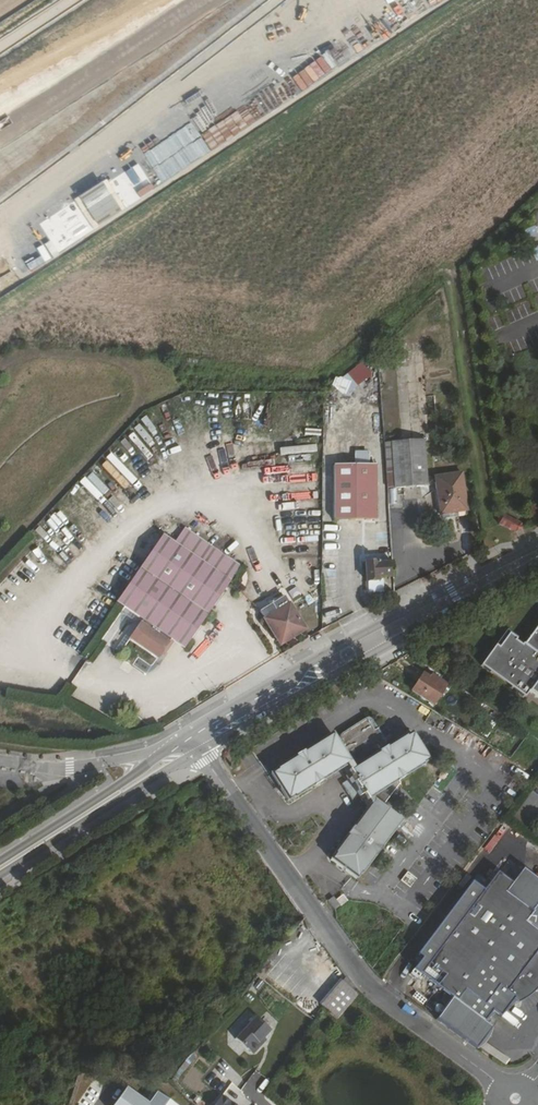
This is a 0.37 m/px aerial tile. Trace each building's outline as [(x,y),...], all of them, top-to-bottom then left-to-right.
[(363,364),(321,392),(330,405),(372,377),(363,364)] [(425,440),(385,443),(388,488),(427,486),(425,440)] [(111,453),(106,457),(130,484),(135,479),(111,453)] [(377,463),(333,463),(333,518),(376,518),(377,463)] [(467,510),(462,472),(435,476),(440,514),(447,513),(467,510)] [(496,515),(498,524),(512,530),(520,526),(518,521),(502,514),(496,515)] [(161,535),(115,601),(143,620),(130,640),(157,659),(171,638),(184,647),(241,565),(185,527),(174,544),(161,535)] [(382,577),(393,576),(393,563),(377,563),(377,562),(366,562),(366,581),(368,581),(378,580),(378,577),(382,577)] [(383,593),(382,577),(378,577),(378,580),(368,581),(368,594),(383,593)] [(276,601),(260,612),(280,644),(284,643),(304,629),(289,604),(276,601)] [(525,645),(523,645),(523,646),(516,642),(518,640),(510,635),(501,649),(497,646),(482,666),(492,674),(494,672),(513,686),(512,688),(526,699),(530,693),(537,699),(537,627),(525,645)] [(423,674),(412,691),(433,705),(446,685),(434,677),(432,680),(423,674)] [(481,733),(487,737),(501,715),(495,711),(492,716),(495,719),(493,722),(490,720),(481,733)] [(361,796),(357,799),(362,807),(363,807),(369,816),(348,842),(349,843),(335,860),(337,861),(332,867),(356,885),(361,880),(362,881),(375,863),(376,863),(382,856),(381,855),(402,828),(383,813),(401,789),(400,787),(406,783),(406,782),(424,770),(423,769),(429,765),(412,739),(406,743),(405,742),(387,753),(386,753),(382,755),(381,753),(385,750),(382,745),(383,744),(372,727),(370,725),(365,724),(341,739),(340,741),(339,744),(340,747),(337,749),(332,741),(328,744),(304,760),(303,759),(296,764),(295,765),(277,777),(277,778),(272,782),(289,808),(295,804),(296,805),(314,793),(315,793),(322,788),(342,775),(346,781),(346,782),(351,791),(356,788),(361,796)] [(355,801),(357,799),(361,796),(356,788),(351,791),(349,792),(355,801)] [(418,974),(452,1000),(436,1021),(440,1024),(441,1023),(444,1018),(453,1025),(450,1029),(448,1030),(474,1049),(489,1029),(481,1023),(489,1012),(498,1018),(513,1000),(517,1002),(522,1000),(532,992),(537,987),(537,985),(537,882),(522,869),(510,885),(496,874),(418,974)] [(401,883),(410,887),(414,877),(406,873),(401,883)] [(333,898),(328,902),(334,911),(347,902),(343,898),(337,902),(333,898)] [(350,1003),(357,995),(344,977),(336,987),(350,1003)] [(343,1012),(350,1003),(336,987),(328,997),(343,1012)] [(320,1007),(335,1021),(343,1012),(328,997),(320,1007)] [(444,1018),(441,1023),(450,1029),(453,1025),(444,1018)] [(257,1048),(262,1044),(270,1036),(256,1022),(234,1043),(244,1054),(245,1053),(248,1057),(252,1057),(257,1053),(257,1048)] [(114,1104),(179,1104),(158,1090),(150,1101),(128,1085),(114,1104)] [(221,1096),(219,1100),(218,1100),(214,1104),(233,1104),(221,1096)]
